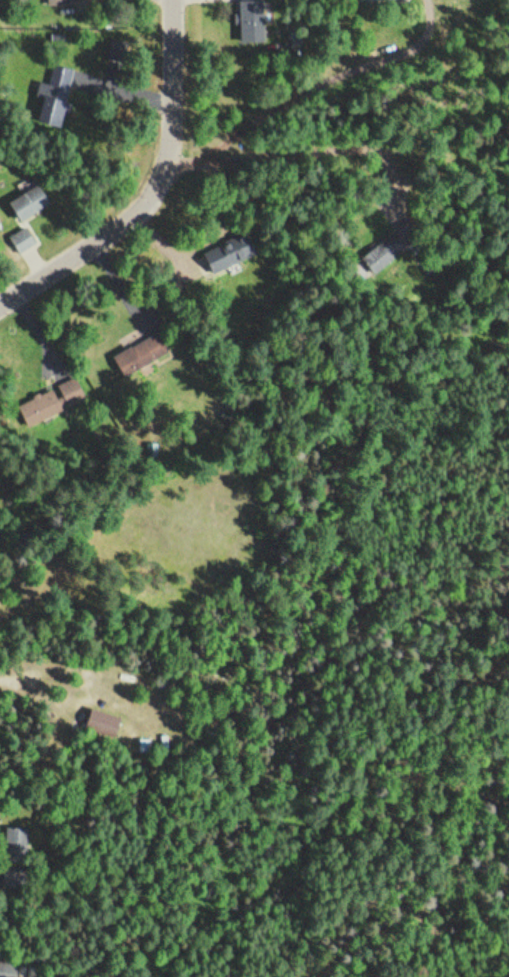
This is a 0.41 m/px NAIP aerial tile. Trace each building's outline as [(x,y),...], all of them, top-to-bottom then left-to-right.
[(269,42),(269,0),(244,0),(244,42),(269,42)] [(80,71),(56,61),(38,105),(61,115),(80,71)] [(13,197),(23,220),(56,206),(46,183),(13,197)] [(362,219),(366,224),(380,215),(376,209),(362,219)] [(263,254),(256,231),(211,247),(218,269),(263,254)] [(173,352),(161,332),(115,358),(127,379),(173,352)] [(26,401),(37,424),(91,399),(80,376),(26,401)] [(123,738),(127,715),(89,709),(85,732),(123,738)] [(80,726),(82,718),(68,715),(66,723),(80,726)] [(20,963),(0,963),(0,976),(20,976),(20,963)]
